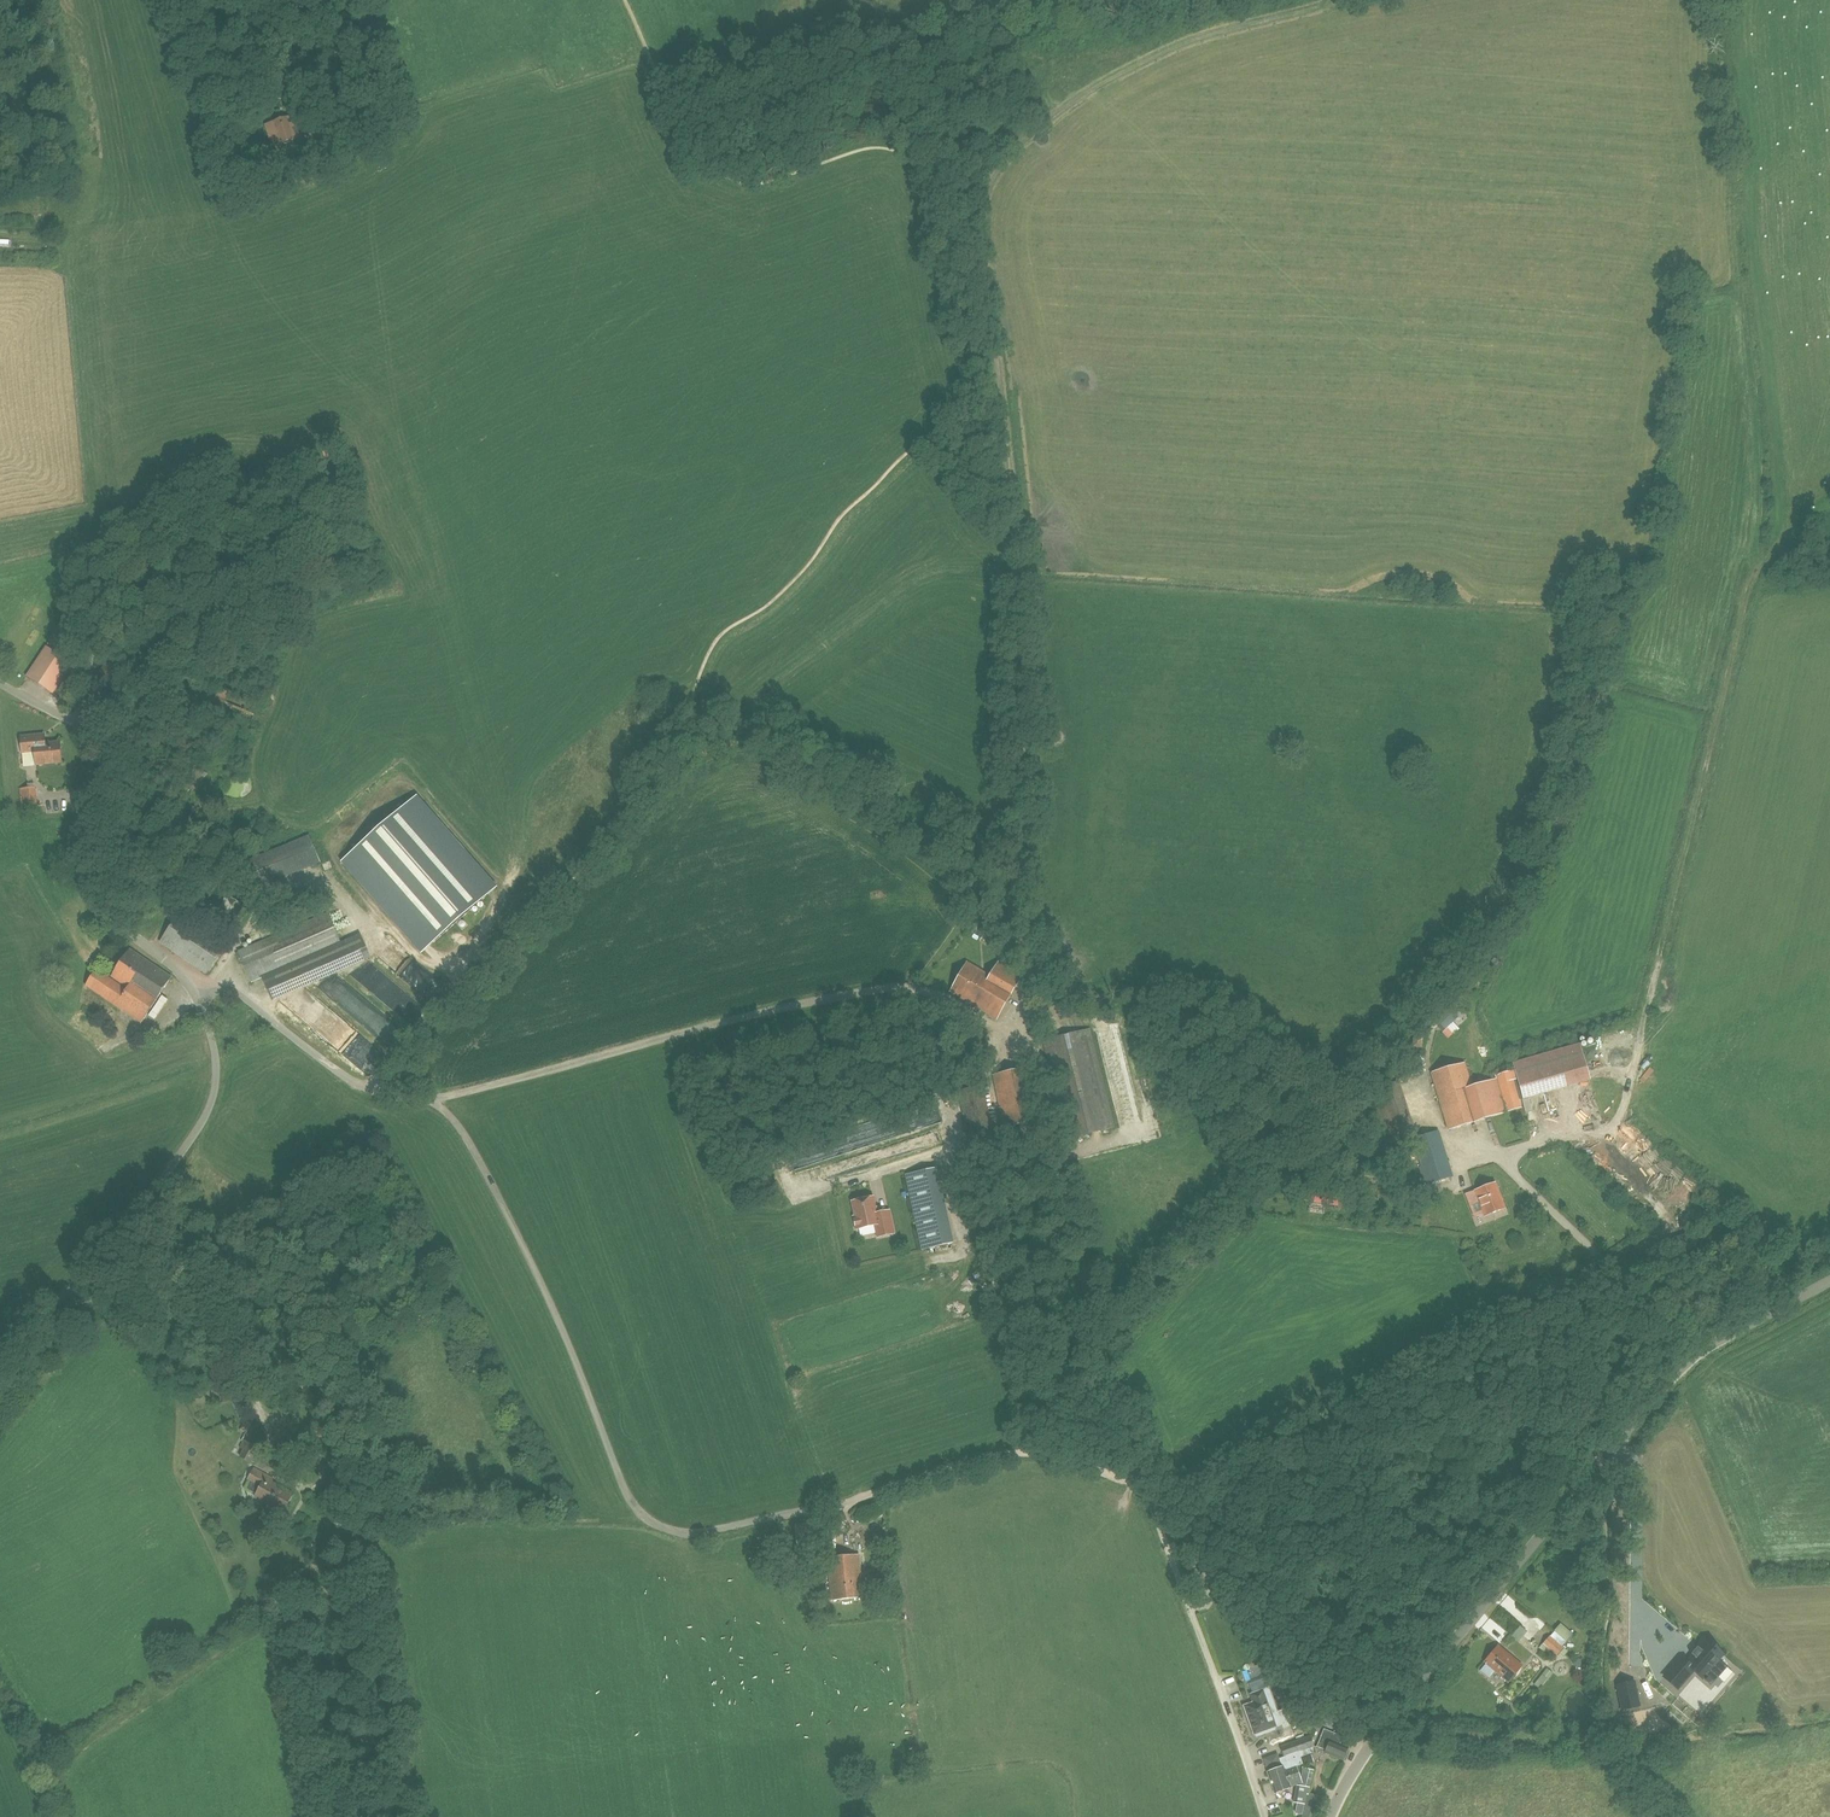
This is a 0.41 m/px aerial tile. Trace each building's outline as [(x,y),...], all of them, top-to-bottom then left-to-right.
[(296,115),(290,117),(272,123),(273,125),(266,127),(272,146),(303,136),(296,115)] [(27,677),(53,694),(72,664),(55,653),(46,647),(27,677)] [(112,704),(109,709),(107,714),(122,720),(127,710),(112,704)] [(37,764),(62,762),(59,743),(45,744),(44,735),(21,738),(23,753),(35,751),(37,764)] [(37,806),(35,788),(21,789),(23,807),(37,806)] [(456,923),(462,918),(470,910),(481,901),(495,888),(416,797),(343,861),(422,952),(456,923)] [(251,888),(316,863),(305,835),(241,860),(251,888)] [(160,942),(205,973),(225,944),(180,913),(160,942)] [(361,933),(340,941),(327,913),(239,951),(252,982),(262,978),(272,1002),(370,958),(361,933)] [(141,1023),(171,976),(130,949),(110,979),(96,970),(85,986),(141,1023)] [(967,962),(950,992),(997,1019),(1022,974),(998,961),(990,975),(967,962)] [(1451,1021),(1457,1016),(1440,999),(1424,1014),(1447,1038),(1458,1028),(1451,1021)] [(983,1043),(988,1033),(976,1025),(971,1035),(983,1043)] [(1042,1040),(1067,1139),(1114,1127),(1089,1029),(1042,1040)] [(1580,1044),(1513,1063),(1515,1070),(1517,1079),(1519,1087),(1587,1068),(1580,1044)] [(1465,1063),(1432,1073),(1448,1130),(1521,1108),(1519,1100),(1513,1081),(1517,1079),(1515,1070),(1495,1076),(1496,1079),(1472,1087),(1465,1063)] [(1027,1068),(993,1075),(1004,1127),(1038,1120),(1027,1068)] [(959,1091),(967,1136),(991,1131),(983,1087),(959,1091)] [(1414,1139),(1428,1184),(1452,1176),(1437,1131),(1414,1139)] [(905,1175),(911,1200),(943,1193),(937,1168),(905,1175)] [(1307,1180),(1304,1201),(1339,1206),(1342,1185),(1307,1180)] [(1476,1191),(1465,1195),(1469,1206),(1480,1202),(1484,1213),(1485,1215),(1504,1208),(1494,1184),(1476,1191)] [(853,1202),(856,1217),(853,1218),(856,1229),(858,1228),(858,1229),(875,1225),(878,1237),(894,1234),(889,1211),(876,1214),(872,1198),(863,1200),(862,1198),(853,1200),(853,1202)] [(244,1432),(250,1421),(244,1417),(238,1429),(244,1432)] [(255,1465),(275,1476),(279,1468),(260,1457),(259,1458),(255,1455),(258,1448),(243,1440),(240,1448),(244,1450),(240,1457),(251,1463),(251,1461),(256,1464),(255,1465)] [(254,1469),(249,1478),(261,1485),(254,1496),(281,1511),(291,1493),(271,1482),(273,1479),(254,1469)] [(857,1555),(828,1558),(832,1600),(861,1597),(857,1555)] [(1218,1593),(1218,1594),(1224,1605),(1234,1600),(1228,1588),(1225,1583),(1224,1584),(1215,1589),(1218,1593)] [(1518,1625),(1511,1635),(1518,1640),(1525,1630),(1518,1625)] [(1568,1653),(1563,1649),(1564,1648),(1550,1635),(1542,1643),(1557,1655),(1559,1653),(1563,1658),(1568,1653)] [(1669,1669),(1663,1676),(1677,1688),(1683,1681),(1693,1670),(1702,1678),(1710,1685),(1726,1667),(1718,1660),(1722,1655),(1703,1638),(1696,1646),(1697,1647),(1690,1654),(1691,1655),(1685,1663),(1680,1658),(1669,1669)] [(1521,1666),(1498,1646),(1484,1662),(1508,1682),(1521,1666)] [(1581,1660),(1573,1660),(1573,1665),(1576,1665),(1577,1668),(1581,1668),(1581,1660)] [(1547,1668),(1542,1674),(1547,1679),(1548,1679),(1553,1673),(1547,1668)] [(1502,1685),(1504,1681),(1492,1672),(1489,1676),(1502,1685)] [(1621,1709),(1639,1705),(1634,1682),(1616,1686),(1621,1709)] [(1243,1706),(1254,1735),(1256,1735),(1256,1737),(1276,1730),(1275,1727),(1282,1725),(1283,1728),(1293,1725),(1287,1708),(1278,1712),(1269,1687),(1251,1694),(1254,1702),(1243,1706)] [(1502,1707),(1500,1710),(1501,1713),(1504,1715),(1507,1714),(1509,1711),(1508,1708),(1505,1706),(1502,1707)] [(1336,1717),(1315,1709),(1311,1722),(1331,1730),(1336,1717)] [(1343,1737),(1324,1730),(1317,1747),(1326,1750),(1325,1753),(1342,1760),(1343,1757),(1344,1758),(1347,1752),(1345,1751),(1347,1747),(1340,1744),(1343,1737)] [(1277,1755),(1265,1759),(1269,1771),(1267,1772),(1270,1780),(1286,1775),(1286,1776),(1296,1773),(1294,1769),(1297,1768),(1296,1766),(1303,1763),(1300,1757),(1313,1752),(1313,1746),(1314,1746),(1310,1737),(1297,1742),(1281,1748),(1284,1756),(1278,1759),(1277,1755)] [(1286,1775),(1270,1780),(1274,1792),(1290,1787),(1289,1784),(1299,1780),(1298,1787),(1310,1789),(1313,1771),(1300,1768),(1299,1778),(1297,1768),(1294,1769),(1296,1773),(1286,1776),(1286,1775)] [(1296,1786),(1293,1802),(1297,1803),(1304,1804),(1306,1795),(1308,1796),(1309,1793),(1310,1789),(1298,1787),(1296,1786)] [(1302,1816),(1316,1816),(1320,1801),(1320,1796),(1309,1793),(1308,1796),(1306,1795),(1304,1804),(1302,1816)]
